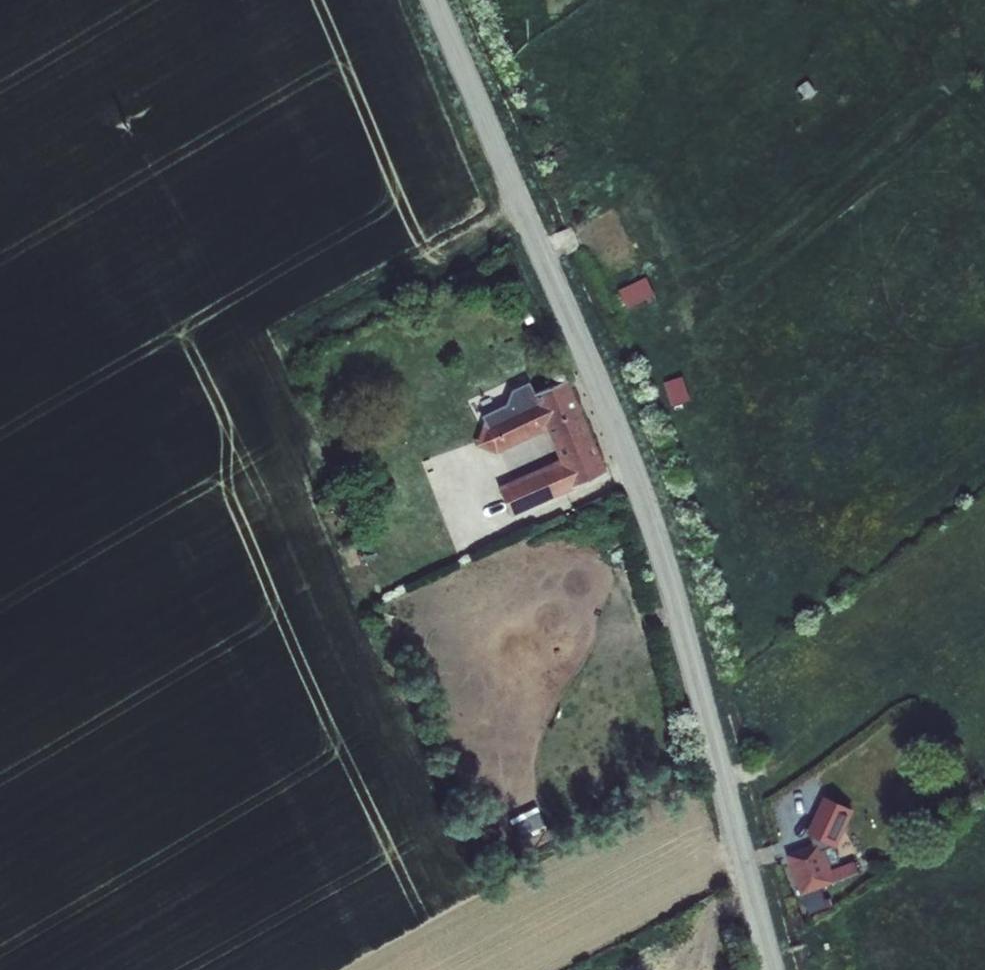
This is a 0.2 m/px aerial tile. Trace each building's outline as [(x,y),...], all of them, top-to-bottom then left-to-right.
[(619,289),(628,309),(655,296),(646,277),(619,289)] [(601,463),(559,367),(513,391),(528,420),(542,414),(573,476),(601,463)] [(507,403),(468,422),(482,448),(521,430),(507,403)] [(526,479),(516,456),(474,475),(492,512),(562,479),(553,466),(526,479)] [(800,890),(858,870),(854,859),(827,867),(817,839),(787,849),(800,890)]
